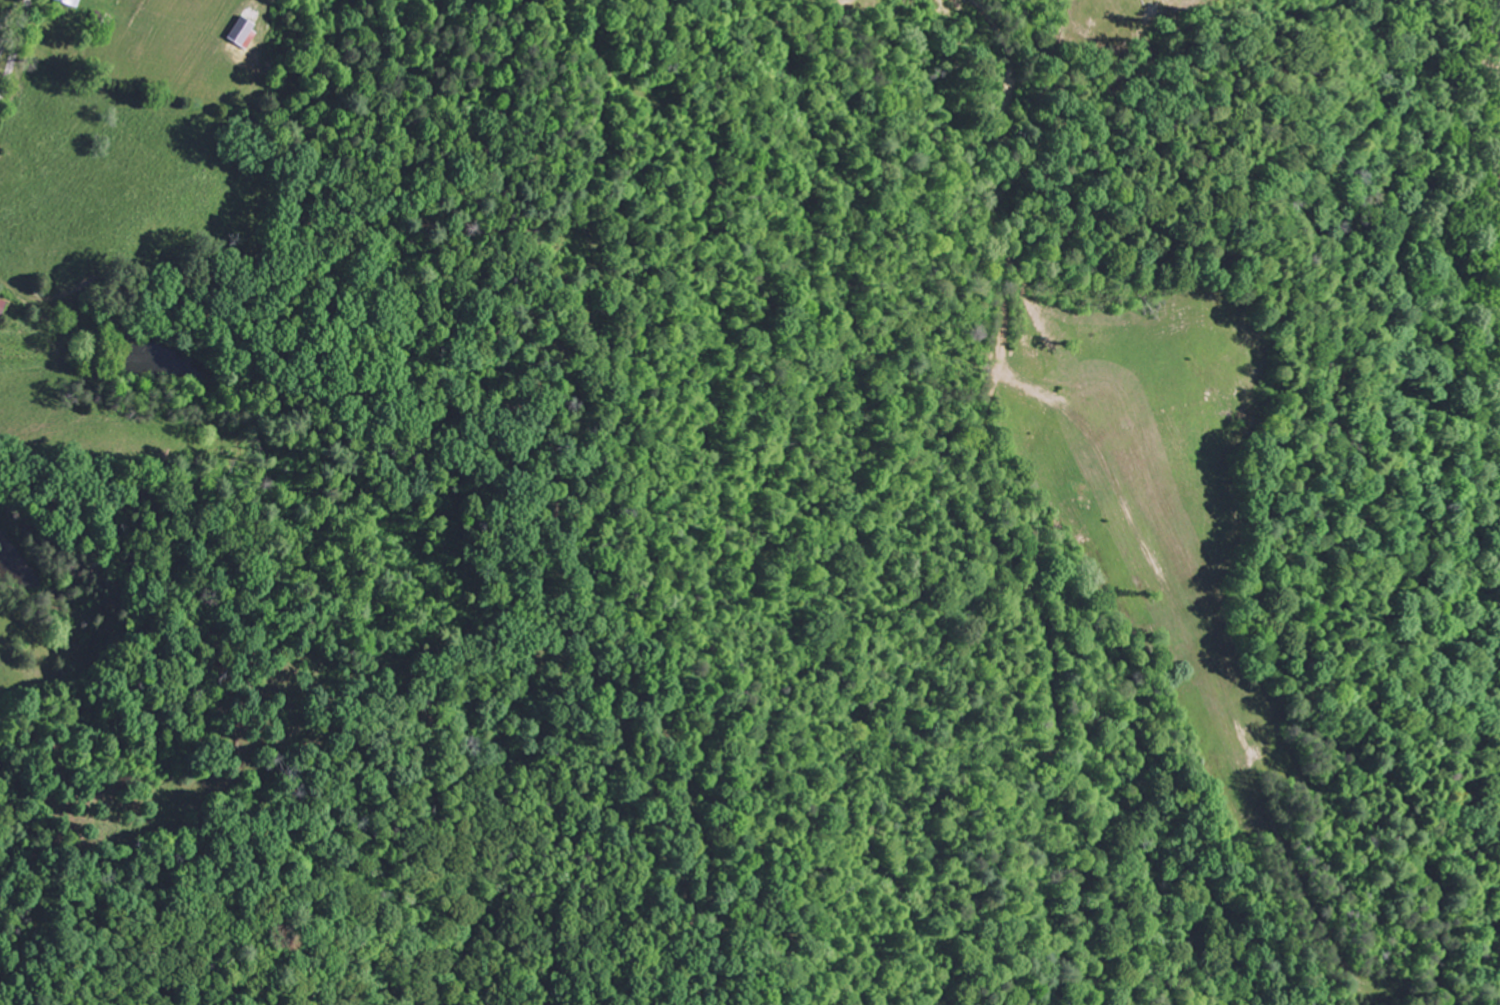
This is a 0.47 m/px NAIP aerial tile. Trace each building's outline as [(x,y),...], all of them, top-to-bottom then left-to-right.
[(83,0),(56,0),(55,2),(81,8),(83,0)] [(261,27),(242,17),(230,39),(248,50),(261,27)] [(10,304),(0,299),(0,325),(10,304)]
